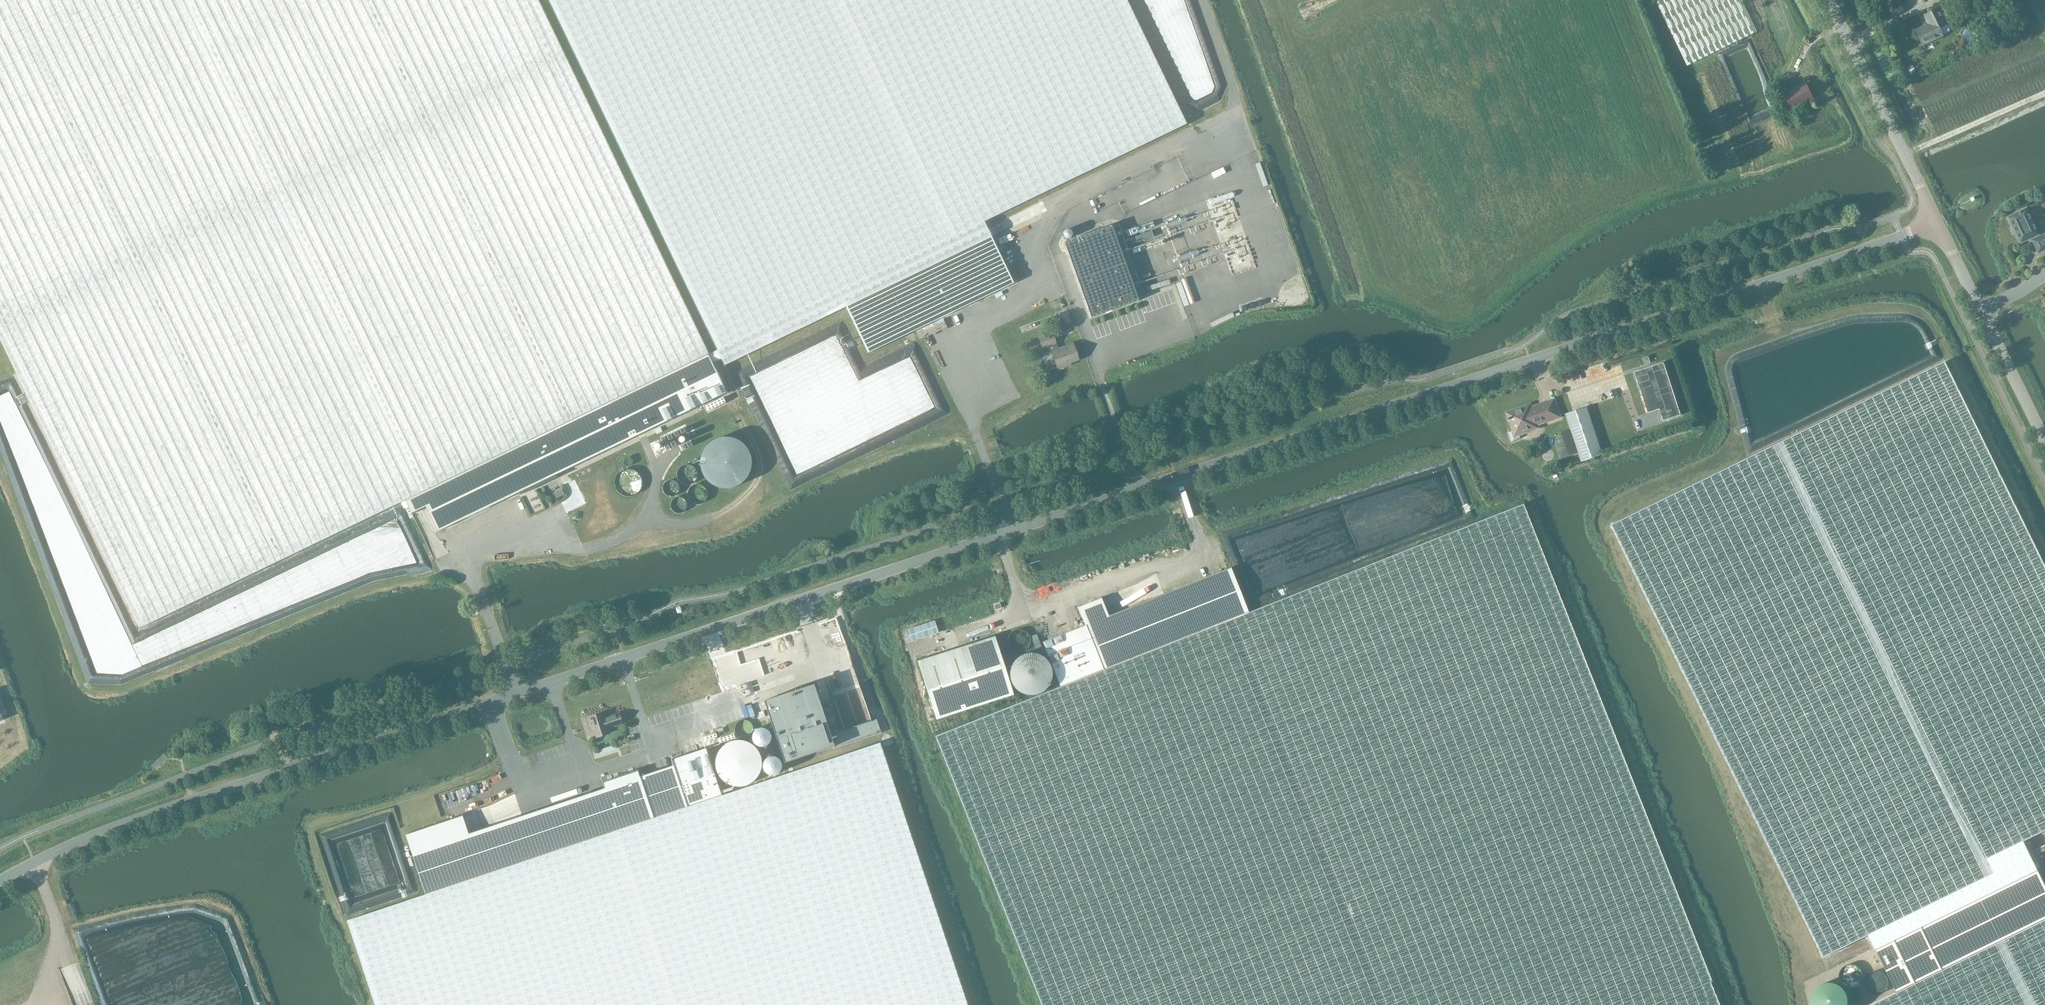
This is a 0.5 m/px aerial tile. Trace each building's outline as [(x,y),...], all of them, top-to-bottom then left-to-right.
[(140,628),(402,502),(405,500),(419,493),(708,354),(709,354),(590,107),(538,0),(0,0),(0,338),(140,628)] [(984,221),(1186,124),(1126,0),(548,0),(725,365),(846,307),(868,353),(1013,283),(991,236),(988,229),(984,221)] [(1757,32),(1742,0),(1655,0),(1688,66),(1757,32)] [(1925,15),(1929,24),(1916,30),(1923,45),(1943,35),(1940,28),(1947,24),(1939,8),(1925,15)] [(1791,109),(1813,99),(1806,83),(1784,94),(1791,109)] [(2026,209),(2009,217),(2021,242),(2033,236),(2035,239),(2038,238),(2037,235),(2038,234),(2036,231),(2039,229),(2035,221),(2032,222),(2026,209)] [(1091,318),(1138,301),(1111,225),(1064,242),(1091,318)] [(2033,240),(2039,252),(2044,249),(2044,234),(2038,238),(2035,239),(2033,240)] [(1181,327),(1178,318),(1154,323),(1157,333),(1181,327)] [(1058,349),(1056,343),(1053,334),(1052,333),(1039,338),(1043,351),(1047,353),(1051,351),(1058,369),(1066,366),(1065,364),(1078,359),(1073,344),(1058,349)] [(727,392),(708,354),(419,493),(438,531),(519,492),(520,494),(519,494),(519,495),(550,480),(628,442),(627,440),(727,392)] [(1663,361),(1633,371),(1647,411),(1647,412),(1659,408),(1663,419),(1680,414),(1663,361)] [(1612,525),(1823,956),(1868,934),(1875,949),(2037,870),(2023,840),(2044,829),(2044,566),(1945,362),(1612,525)] [(1623,380),(1629,378),(1625,368),(1619,371),(1623,380)] [(725,403),(723,397),(706,406),(708,411),(725,403)] [(1509,433),(1512,441),(1521,438),(1519,434),(1537,427),(1536,424),(1559,416),(1553,400),(1536,406),(1538,410),(1532,412),(1530,405),(1507,413),(1509,418),(1508,418),(1508,420),(1509,420),(1513,431),(1509,433)] [(1603,454),(1587,407),(1566,414),(1581,461),(1603,454)] [(936,736),(1042,1004),(1720,1004),(1523,504),(1103,670),(1085,624),(1042,641),(1060,687),(936,736)] [(1026,591),(1022,594),(1027,601),(1031,597),(1026,591)] [(985,606),(969,612),(971,619),(987,612),(985,606)] [(931,619),(934,633),(941,631),(939,617),(931,619)] [(936,719),(1013,694),(995,636),(918,661),(936,719)] [(881,733),(876,719),(830,734),(814,684),(764,701),(784,763),(834,746),(834,748),(881,733)] [(608,727),(622,723),(619,713),(605,718),(603,713),(588,718),(595,738),(610,733),(608,727)] [(880,743),(722,795),(706,747),(671,759),(673,765),(640,776),(638,770),(602,782),(604,788),(469,833),(463,815),(405,834),(426,894),(347,920),(376,1004),(967,1004),(880,743)] [(2037,870),(1875,949),(1897,992),(1870,1004),(2044,1004),(2044,885),(2037,870)] [(60,968),(70,998),(88,991),(78,961),(60,968)]
